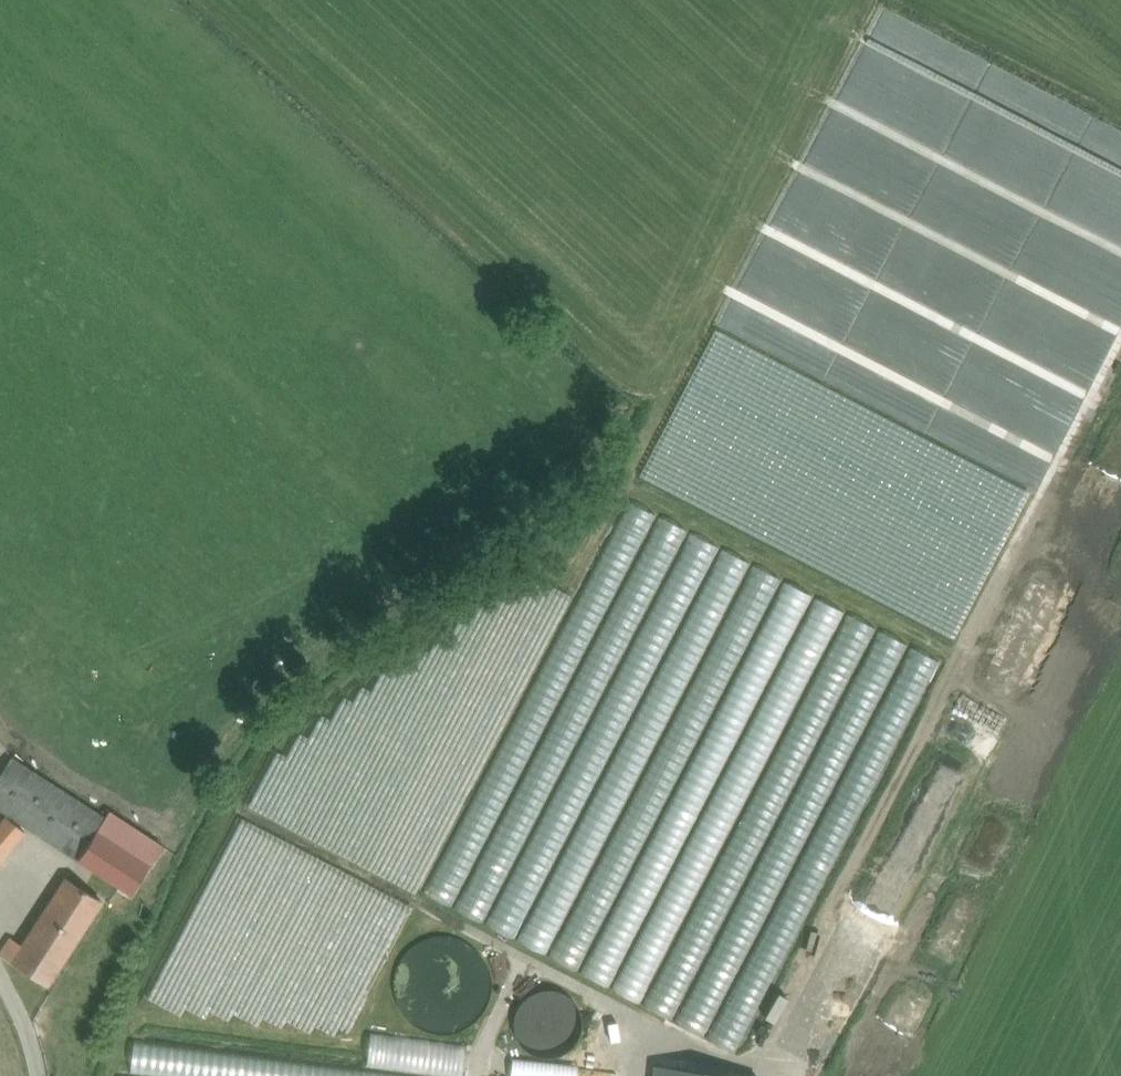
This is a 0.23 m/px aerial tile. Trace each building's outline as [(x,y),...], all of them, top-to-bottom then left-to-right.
[(938,659),(627,501),(425,895),(736,1053),(938,659)] [(158,832),(110,803),(106,809),(12,753),(0,773),(0,797),(24,812),(0,853),(0,859),(27,875),(53,830),(82,847),(86,841),(136,870),(158,832)] [(105,901),(66,876),(23,944),(9,936),(0,950),(0,955),(50,987),(105,901)] [(453,1074),(455,1041),(357,1035),(356,1069),(453,1074)] [(248,1066),(224,1066),(225,1054),(124,1051),(123,1075),(248,1075),(248,1066)] [(279,1065),(258,1066),(258,1075),(279,1075),(279,1065)]
